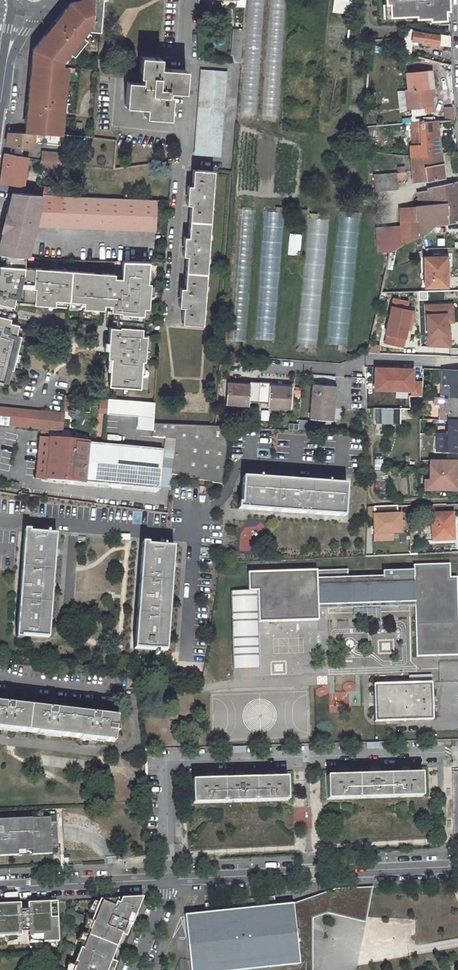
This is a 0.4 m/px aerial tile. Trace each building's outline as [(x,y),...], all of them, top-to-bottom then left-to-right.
[(62,67),(62,62),(69,53),(74,57),(87,41),(86,40),(83,37),(87,32),(92,26),(101,26),(103,0),(80,0),(71,3),(62,14),(64,16),(58,22),(53,29),(51,28),(33,50),(32,57),(35,57),(35,64),(62,67)] [(240,113),(257,114),(260,68),(265,69),(262,115),(277,115),(284,0),(248,0),(240,113)] [(345,1),(340,0),(334,0),(333,12),(348,14),(350,1),(345,1)] [(385,2),(389,2),(390,15),(416,14),(416,17),(430,16),(430,19),(445,18),(444,9),(448,9),(448,0),(385,0),(385,2)] [(101,32),(101,26),(92,26),(87,32),(89,34),(91,31),(101,32)] [(235,30),(233,62),(241,63),(244,30),(235,30)] [(86,40),(91,35),(89,34),(87,32),(83,37),(86,40)] [(439,48),(441,36),(413,32),(412,41),(421,42),(421,45),(439,48)] [(142,83),(128,82),(126,107),(146,108),(145,117),(169,119),(171,92),(184,93),(186,70),(160,69),(160,59),(141,57),(139,77),(142,77),(142,83)] [(61,80),(62,67),(35,64),(34,75),(31,75),(28,101),(31,101),(30,112),(29,124),(26,124),(25,133),(35,133),(35,134),(44,134),(55,135),(56,123),(62,123),(66,81),(61,80)] [(220,156),(226,72),(201,71),(194,155),(220,156)] [(425,112),(433,111),(431,94),(429,95),(429,91),(433,90),(430,71),(407,74),(408,89),(406,89),(407,100),(411,100),(412,109),(425,107),(425,112)] [(446,120),(454,119),(453,107),(445,107),(446,120)] [(409,146),(415,182),(443,178),(436,121),(434,121),(423,122),(420,122),(423,143),(409,146)] [(33,148),(35,134),(35,133),(25,133),(8,133),(6,144),(33,148)] [(55,135),(44,134),(43,144),(60,145),(61,136),(55,135)] [(41,159),(59,161),(66,162),(67,162),(67,154),(42,151),(41,159)] [(23,186),(28,157),(5,154),(0,183),(23,186)] [(58,170),(58,168),(59,161),(41,159),(40,158),(39,167),(58,170)] [(202,324),(213,171),(193,170),(192,186),(188,186),(186,205),(190,205),(188,237),(184,237),(183,256),(186,256),(184,288),(180,288),(179,307),(183,307),(182,323),(202,324)] [(399,170),(399,180),(407,179),(407,170),(399,170)] [(398,172),(375,173),(376,190),(399,188),(398,172)] [(457,181),(443,184),(446,202),(432,204),(434,225),(457,222),(457,184),(457,181)] [(430,190),(418,192),(419,202),(415,202),(415,207),(432,204),(446,202),(443,184),(430,187),(430,190)] [(33,187),(24,186),(24,194),(40,195),(41,186),(33,185),(33,187)] [(77,189),(63,188),(63,196),(76,196),(77,189)] [(155,234),(156,200),(76,196),(40,195),(24,194),(12,192),(0,243),(0,254),(7,255),(25,257),(28,257),(35,227),(155,234)] [(434,225),(432,204),(415,207),(418,238),(427,233),(434,225)] [(262,207),(256,339),(276,340),(282,208),(262,207)] [(418,238),(415,207),(399,209),(401,233),(402,245),(418,238)] [(247,340),(252,209),(236,209),(232,340),(247,340)] [(339,215),(327,343),(347,345),(359,216),(339,215)] [(306,218),(299,345),(318,346),(325,219),(306,218)] [(300,244),(301,235),(291,233),(289,242),(300,244)] [(402,245),(401,233),(393,233),(394,250),(395,249),(402,245)] [(395,249),(394,250),(389,252),(386,268),(391,269),(395,249)] [(25,257),(7,255),(7,258),(4,258),(4,266),(0,266),(0,385),(2,386),(3,381),(7,368),(10,369),(13,370),(15,362),(19,363),(23,344),(19,343),(21,336),(16,335),(19,324),(14,323),(10,322),(11,319),(14,307),(17,297),(35,298),(35,303),(34,305),(55,306),(55,305),(56,301),(70,302),(85,303),(84,307),(84,308),(105,310),(104,309),(105,305),(112,306),(112,309),(112,312),(114,312),(118,313),(118,320),(117,328),(113,328),(110,328),(108,359),(111,359),(109,386),(141,388),(142,361),(146,361),(148,336),(143,336),(145,309),(150,309),(151,284),(148,284),(150,262),(124,262),(123,275),(122,279),(115,278),(116,275),(102,274),(102,277),(95,277),(95,273),(49,269),(48,273),(41,273),(41,269),(24,267),(25,257)] [(447,287),(445,257),(424,258),(425,288),(447,287)] [(20,302),(35,303),(35,298),(17,297),(14,307),(11,319),(10,322),(14,323),(20,302)] [(452,304),(438,305),(438,313),(446,313),(446,322),(453,322),(452,304)] [(428,347),(450,348),(449,330),(446,330),(446,326),(446,322),(446,313),(438,313),(438,305),(426,305),(428,347)] [(387,333),(385,342),(403,346),(410,310),(391,306),(385,333),(387,333)] [(377,365),(377,391),(423,392),(424,375),(419,375),(419,366),(377,365)] [(441,384),(449,384),(449,389),(447,389),(447,392),(449,392),(449,397),(457,397),(457,370),(441,369),(441,384)] [(270,385),(270,382),(249,380),(249,383),(228,382),(226,403),(247,406),(247,403),(267,404),(267,408),(289,409),(291,387),(270,385)] [(313,385),(311,418),(332,420),(334,387),(313,385)] [(448,420),(457,419),(457,397),(449,397),(441,397),(441,406),(445,405),(445,413),(448,413),(448,420)] [(374,407),(374,423),(400,423),(400,407),(374,407)] [(62,431),(64,415),(0,408),(0,425),(62,431)] [(299,419),(299,428),(308,429),(308,419),(299,419)] [(448,420),(448,430),(445,430),(445,432),(436,433),(436,448),(436,449),(457,450),(457,419),(448,420)] [(154,424),(153,439),(164,440),(175,441),(172,472),(221,483),(228,425),(214,425),(154,424)] [(38,439),(36,466),(34,478),(159,489),(160,482),(163,450),(38,439)] [(172,472),(175,441),(164,440),(163,450),(160,482),(159,489),(169,490),(172,472)] [(384,469),(383,458),(374,459),(374,469),(384,469)] [(457,460),(429,459),(429,478),(429,488),(457,488),(457,474),(457,460)] [(242,478),(240,510),(343,517),(345,486),(242,478)] [(397,506),(373,507),(373,516),(374,534),(391,533),(400,533),(399,515),(397,515),(397,506)] [(455,529),(453,529),(453,514),(432,515),(433,540),(455,540),(455,529)] [(266,521),(239,521),(239,550),(266,550),(266,521)] [(25,532),(17,635),(48,637),(55,535),(25,532)] [(142,546),(135,648),(165,650),(173,548),(142,546)] [(319,621),(319,609),(328,609),(328,605),(400,602),(400,606),(416,605),(418,656),(457,654),(457,577),(452,577),(451,564),(414,565),(415,570),(383,571),(384,576),(349,577),(349,569),(248,572),(249,590),(231,590),(231,607),(258,607),(259,623),(319,621)] [(231,607),(234,670),(261,668),(259,623),(258,607),(231,607)] [(372,683),(373,720),(433,718),(431,673),(408,674),(409,682),(372,683)] [(114,742),(117,718),(0,704),(0,728),(114,742)] [(422,796),(421,773),(327,776),(328,799),(422,796)] [(288,800),(287,777),(192,780),(193,803),(288,800)] [(17,855),(17,850),(31,849),(31,854),(51,853),(51,848),(57,848),(56,821),(50,822),(49,817),(0,819),(0,856),(17,855)] [(373,887),(358,888),(359,915),(328,913),(365,922),(373,887)] [(293,903),(299,969),(312,969),(312,951),(311,951),(310,937),(313,937),(312,918),(328,913),(359,915),(358,888),(335,889),(293,903)] [(293,903),(277,904),(276,896),(205,902),(206,912),(185,914),(191,969),(299,969),(293,903)] [(142,897),(136,898),(100,899),(98,904),(94,913),(91,922),(88,928),(85,935),(82,943),(72,967),(71,969),(113,969),(116,963),(110,960),(122,933),(123,933),(128,920),(132,922),(142,897)] [(56,904),(49,904),(49,902),(27,902),(27,909),(20,910),(19,903),(0,904),(0,936),(7,936),(15,935),(21,935),(21,932),(28,931),(29,942),(58,941),(56,904)] [(95,902),(90,911),(94,913),(98,904),(95,902)] [(127,935),(132,922),(128,920),(123,933),(127,935)]
